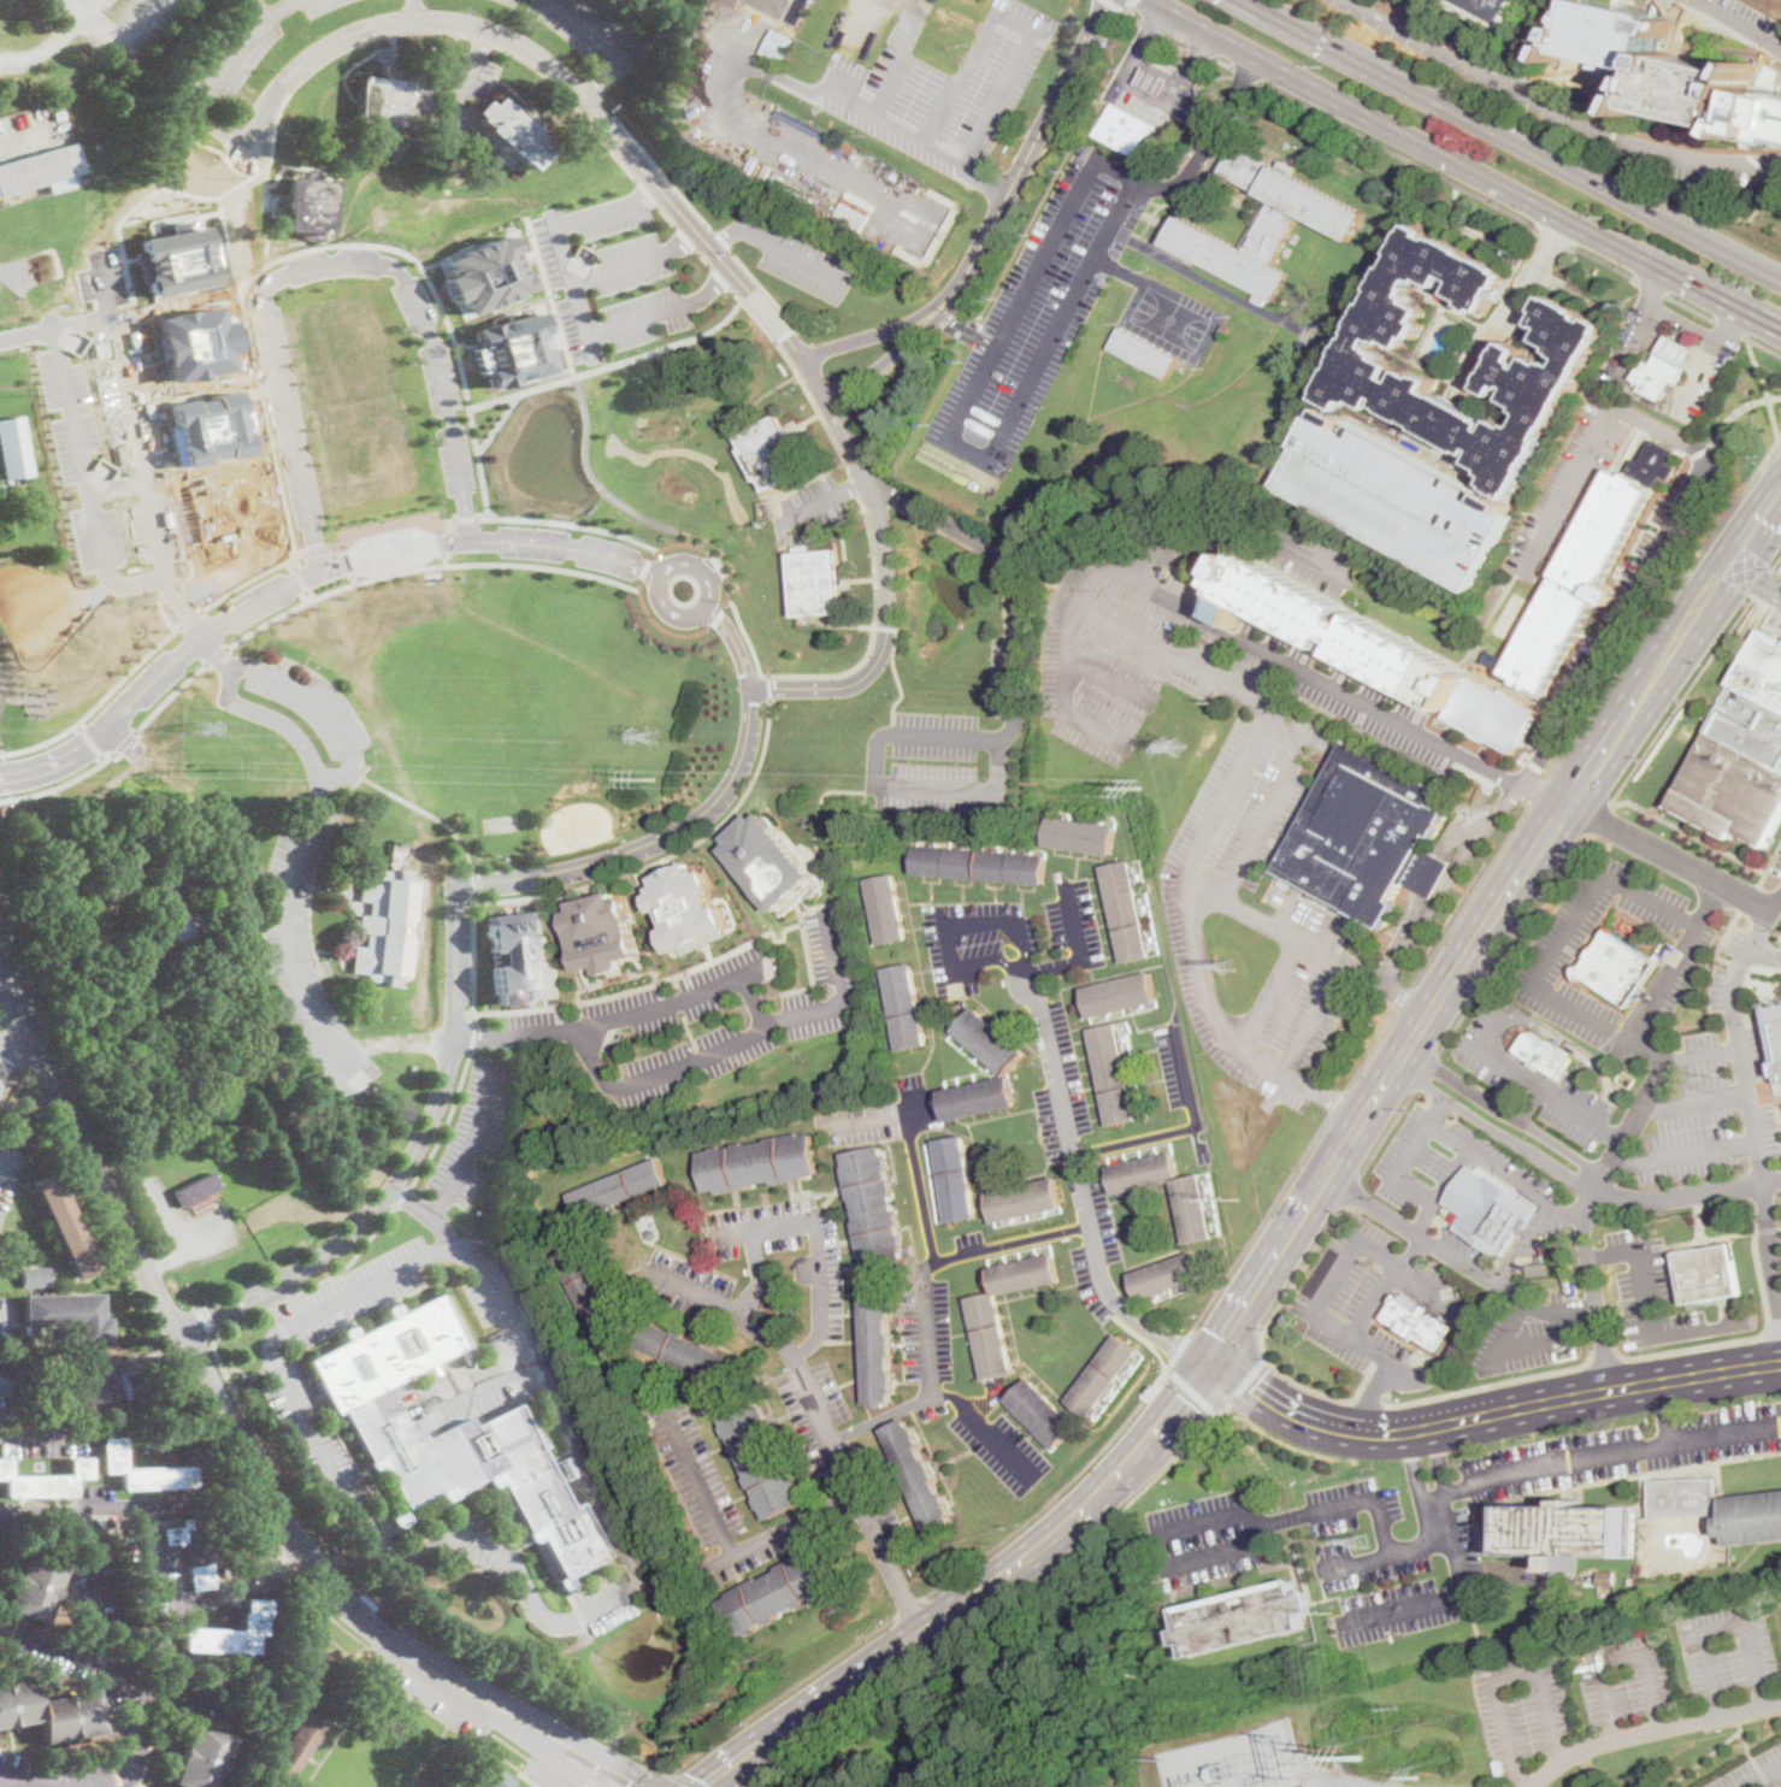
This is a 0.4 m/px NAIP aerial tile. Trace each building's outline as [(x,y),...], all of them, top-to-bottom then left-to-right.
[(811,0),(747,0),(802,23),(811,0)] [(1509,34),(1445,0),(1532,0),(1515,31),(1512,36),(1509,34)] [(1584,14),(1587,0),(1598,0),(1667,16),(1665,18),(1677,20),(1669,36),(1662,35),(1658,53),(1746,72),(1752,61),(1759,65),(1735,110),(1732,110),(1727,125),(1644,107),(1638,116),(1630,112),(1650,76),(1653,77),(1655,71),(1568,52),(1563,63),(1556,59),(1579,13),(1584,14)] [(719,8),(715,17),(708,13),(712,5),(719,8)] [(712,23),(707,31),(700,28),(704,19),(712,23)] [(797,39),(785,63),(766,52),(778,29),(797,39)] [(709,45),(702,58),(689,51),(695,37),(709,45)] [(1172,79),(1164,94),(1140,82),(1149,66),(1172,79)] [(424,83),(424,87),(426,87),(423,124),(419,124),(419,129),(360,123),(360,118),(358,117),(361,81),(364,81),(364,77),(424,83)] [(1748,92),(1742,120),(1734,118),(1726,135),(1734,138),(1739,131),(1780,141),(1780,98),(1748,92)] [(499,98),(507,106),(509,105),(536,130),(535,131),(552,148),(531,170),(521,161),(520,163),(486,130),(488,128),(478,119),(499,98)] [(1142,155),(1102,135),(1117,104),(1157,125),(1142,155)] [(47,184),(0,198),(0,164),(78,142),(87,171),(72,176),(75,187),(49,194),(47,184)] [(1237,146),(1281,169),(1285,161),(1297,167),(1293,175),(1367,213),(1352,242),(1301,214),(1274,266),(1290,273),(1275,302),(1268,299),(1264,307),(1254,301),(1258,293),(1164,244),(1179,217),(1240,248),(1268,196),(1222,173),(1237,146)] [(328,234),(284,231),(288,178),(331,181),(328,234)] [(1417,223),(1432,231),(1429,235),(1438,238),(1439,236),(1510,275),(1503,290),(1500,288),(1496,296),(1497,297),(1490,312),(1484,308),(1481,313),(1474,309),(1474,307),(1468,303),(1469,301),(1456,294),(1455,297),(1438,289),(1440,285),(1429,278),(1427,282),(1422,279),(1421,281),(1419,279),(1414,289),(1415,289),(1413,295),(1417,299),(1416,301),(1432,309),(1425,322),(1428,324),(1420,338),(1416,336),(1409,348),(1394,341),(1393,343),(1388,340),(1387,342),(1380,337),(1375,347),(1388,354),(1386,358),(1402,366),(1396,378),(1403,382),(1410,370),(1425,377),(1426,374),(1431,377),(1432,376),(1440,381),(1435,389),(1490,418),(1490,420),(1494,423),(1492,429),(1496,431),(1503,419),(1517,427),(1520,424),(1523,426),(1531,413),(1525,409),(1526,408),(1510,400),(1517,387),(1509,383),(1502,397),(1486,389),(1511,342),(1527,350),(1520,364),(1528,368),(1534,358),(1550,366),(1551,362),(1556,365),(1557,362),(1564,366),(1568,359),(1561,355),(1563,349),(1545,340),(1551,329),(1546,326),(1544,329),(1538,325),(1545,312),(1543,311),(1550,296),(1556,300),(1558,297),(1581,309),(1580,311),(1587,314),(1586,318),(1592,320),(1594,317),(1609,325),(1605,331),(1606,332),(1594,355),(1593,354),(1586,367),(1588,368),(1576,391),(1574,390),(1567,403),(1569,405),(1557,426),(1556,425),(1549,440),(1550,441),(1546,448),(1547,448),(1539,464),(1538,462),(1534,470),(1535,471),(1523,493),(1522,491),(1518,499),(1498,488),(1499,485),(1494,482),(1500,471),(1496,468),(1494,471),(1479,462),(1485,452),(1481,449),(1479,454),(1472,452),(1472,453),(1427,429),(1428,427),(1415,420),(1414,423),(1392,411),(1393,408),(1387,405),(1390,400),(1385,397),(1379,408),(1364,401),(1362,405),(1357,401),(1356,403),(1354,402),(1349,409),(1327,397),(1331,391),(1328,390),(1347,354),(1346,353),(1351,344),(1352,346),(1357,337),(1358,337),(1366,325),(1363,324),(1375,301),(1378,302),(1384,290),(1382,289),(1394,265),(1396,266),(1403,254),(1400,253),(1413,229),(1414,230),(1417,223)] [(440,260),(447,275),(440,278),(449,302),(456,299),(462,314),(478,307),(479,309),(513,296),(512,294),(526,287),(519,270),(517,271),(507,250),(511,249),(503,232),(489,240),(488,237),(454,252),(455,254),(440,260)] [(1505,263),(1502,269),(1484,259),(1487,253),(1505,263)] [(467,329),(473,349),(478,347),(484,367),(479,367),(485,388),(547,371),(537,334),(541,331),(533,311),(467,329)] [(1229,326),(1226,334),(1219,330),(1222,323),(1229,326)] [(1179,358),(1168,379),(1110,349),(1121,328),(1179,358)] [(1698,349),(1689,366),(1661,352),(1669,335),(1698,349)] [(1662,354),(1689,367),(1681,383),(1674,379),(1664,400),(1644,389),(1646,383),(1636,378),(1646,358),(1657,364),(1662,354)] [(1275,485),(1476,591),(1515,515),(1506,512),(1511,503),(1328,407),(1325,415),(1315,409),(1275,485)] [(4,480),(0,462),(0,419),(23,415),(33,476),(4,480)] [(808,472),(769,491),(763,480),(760,482),(743,449),(747,448),(739,436),(778,415),(808,472)] [(805,435),(795,421),(786,428),(796,442),(805,435)] [(1669,465),(1676,468),(1673,476),(1671,474),(1668,479),(1662,476),(1605,583),(1622,592),(1615,607),(1598,597),(1547,695),(1534,688),(1532,692),(1516,684),(1518,680),(1505,673),(1611,470),(1626,477),(1634,460),(1641,464),(1653,440),(1676,452),(1669,465)] [(798,617),(794,553),(841,549),(845,613),(798,617)] [(1243,552),(1346,607),(1340,618),(1352,624),(1357,615),(1540,714),(1518,756),(1446,718),(1451,708),(1444,704),(1441,709),(1338,654),(1343,643),(1331,636),(1325,648),(1246,606),(1236,625),(1217,615),(1227,596),(1221,592),(1225,588),(1216,584),(1232,554),(1239,558),(1243,552)] [(1762,629),(1780,639),(1780,817),(1767,845),(1736,831),(1733,837),(1671,806),(1762,629)] [(1498,667),(1485,660),(1492,649),(1504,656),(1498,667)] [(1417,755),(1457,777),(1440,808),(1450,813),(1429,850),(1455,863),(1435,900),(1405,883),(1396,902),(1402,904),(1388,930),(1333,901),(1328,912),(1311,903),(1317,891),(1278,871),(1347,741),(1402,769),(1417,738),(1425,742),(1417,755)] [(765,810),(820,875),(779,912),(735,862),(733,863),(725,854),(726,853),(723,849),(730,842),(725,836),(751,812),(756,818),(765,810)] [(1117,827),(1113,855),(1048,845),(1051,818),(1117,827)] [(1049,856),(1046,885),(916,874),(919,845),(1049,856)] [(1154,957),(1125,963),(1104,866),(1132,860),(1154,957)] [(654,875),(657,884),(651,886),(654,892),(649,895),(655,913),(661,910),(668,926),(662,928),(674,953),(732,926),(721,902),(715,906),(708,889),(714,886),(706,868),(700,871),(698,867),(692,868),(689,861),(654,875)] [(414,881),(404,880),(405,871),(375,867),(374,873),(362,872),(359,899),(369,901),(368,914),(360,914),(358,932),(366,933),(365,946),(354,945),(351,971),(365,972),(364,980),(398,984),(399,975),(403,975),(414,881)] [(910,939),(883,945),(869,879),(896,874),(910,939)] [(617,898),(625,896),(641,955),(623,960),(625,967),(602,973),(601,966),(583,971),(567,912),(576,909),(573,902),(614,891),(617,898)] [(541,960),(544,959),(547,989),(541,989),(542,999),(496,1003),(495,993),(493,993),(488,951),(486,951),(483,915),(535,909),(541,960)] [(1658,963),(1629,1007),(1587,978),(1579,979),(1577,967),(1585,966),(1609,930),(1659,963),(1658,963)] [(928,1045),(902,1050),(886,968),(914,963),(928,1039),(928,1045)] [(1117,1013),(1093,1019),(1086,987),(1092,986),(1152,972),(1160,1002),(1117,1013)] [(1765,1004),(1780,1001),(1780,1083),(1765,1004)] [(1027,1052),(1007,1077),(955,1031),(975,1008),(1027,1052)] [(1113,1126),(1110,1117),(1110,1115),(1108,1102),(1107,1101),(1104,1086),(1103,1084),(1101,1072),(1099,1069),(1097,1056),(1097,1054),(1093,1039),(1093,1038),(1091,1028),(1119,1022),(1142,1120),(1113,1126)] [(1533,1033),(1546,1042),(1547,1039),(1568,1052),(1567,1056),(1571,1058),(1564,1069),(1558,1079),(1517,1051),(1528,1033),(1529,1033),(1529,1032),(1531,1032),(1532,1033),(1533,1033)] [(957,1120),(951,1121),(944,1091),(1012,1075),(1019,1105),(957,1120)] [(802,1133),(802,1136),(814,1133),(821,1174),(808,1175),(809,1179),(774,1185),(774,1181),(753,1185),(754,1187),(720,1193),(719,1190),(707,1192),(700,1152),(713,1150),(712,1148),(724,1145),(724,1149),(736,1148),(736,1144),(747,1143),(747,1145),(768,1142),(768,1138),(802,1133)] [(979,1217),(951,1223),(937,1142),(965,1137),(979,1217)] [(883,1146),(886,1158),(887,1158),(890,1168),(889,1169),(891,1181),(892,1180),(895,1192),(894,1192),(897,1214),(900,1213),(902,1225),(900,1225),(902,1237),(904,1235),(907,1248),(904,1249),(907,1260),(869,1268),(867,1254),(862,1254),(856,1222),(859,1222),(854,1201),(851,1201),(844,1167),(847,1166),(844,1154),(883,1146)] [(1119,1195),(1116,1196),(1110,1167),(1111,1167),(1175,1151),(1181,1178),(1119,1195)] [(289,1166),(279,1169),(276,1160),(284,1156),(289,1166)] [(583,1219),(582,1220),(571,1193),(660,1157),(671,1183),(583,1219)] [(182,1205),(175,1190),(212,1170),(219,1186),(182,1205)] [(95,1269),(73,1279),(30,1184),(52,1174),(95,1269)] [(1216,1239),(1189,1245),(1174,1181),(1201,1175),(1202,1175),(1216,1239)] [(1487,1175),(1525,1198),(1525,1197),(1537,1204),(1537,1205),(1533,1211),(1528,1208),(1515,1229),(1516,1231),(1503,1252),(1500,1251),(1499,1254),(1498,1255),(1453,1228),(1457,1223),(1458,1221),(1463,1214),(1456,1209),(1459,1203),(1473,1181),(1480,1186),(1485,1178),(1487,1175)] [(997,1222),(996,1223),(989,1193),(1057,1176),(1065,1208),(997,1222)] [(659,1235),(654,1240),(648,1237),(648,1231),(654,1226),(659,1229),(659,1235)] [(1712,1246),(1714,1248),(1732,1244),(1740,1294),(1727,1297),(1723,1297),(1687,1304),(1677,1252),(1696,1250),(1698,1246),(1700,1243),(1706,1242),(1712,1246)] [(607,1339),(601,1343),(556,1255),(582,1243),(626,1329),(607,1339)] [(1547,1252),(1541,1254),(1539,1246),(1546,1245),(1547,1252)] [(993,1379),(990,1380),(971,1298),(997,1292),(992,1268),(1055,1252),(1061,1281),(999,1296),(1018,1373),(993,1379)] [(1143,1301),(1133,1274),(1195,1252),(1204,1279),(1143,1301)] [(1551,1273),(1528,1275),(1527,1263),(1549,1261),(1551,1273)] [(49,1287),(23,1287),(23,1267),(49,1267),(49,1287)] [(890,1287),(891,1298),(892,1298),(894,1320),(891,1320),(892,1335),(894,1335),(895,1356),(892,1356),(892,1373),(895,1373),(896,1393),(894,1393),(894,1403),(868,1403),(863,1290),(890,1287)] [(1452,1326),(1437,1350),(1415,1337),(1413,1339),(1397,1328),(1382,1319),(1384,1317),(1382,1316),(1381,1314),(1388,1303),(1390,1304),(1393,1301),(1392,1299),(1397,1292),(1400,1294),(1402,1294),(1404,1291),(1425,1304),(1425,1303),(1432,1308),(1429,1313),(1437,1317),(1438,1315),(1445,1320),(1444,1320),(1444,1321),(1452,1326)] [(441,1293),(468,1346),(390,1387),(415,1437),(424,1432),(427,1440),(471,1419),(474,1426),(518,1403),(571,1506),(579,1502),(607,1556),(571,1574),(576,1585),(565,1591),(560,1579),(561,1579),(559,1573),(556,1574),(538,1539),(530,1543),(525,1533),(526,1532),(524,1526),(523,1527),(500,1484),(493,1487),(486,1478),(453,1494),(454,1497),(444,1502),(440,1491),(406,1508),(385,1468),(375,1474),(370,1464),(372,1462),(368,1456),(366,1457),(343,1411),(337,1415),(311,1361),(348,1341),(343,1331),(353,1326),(359,1335),(391,1319),(387,1309),(396,1303),(402,1314),(441,1293)] [(100,1294),(100,1319),(107,1317),(107,1345),(75,1346),(75,1341),(64,1341),(64,1332),(73,1332),(73,1326),(35,1327),(35,1338),(25,1339),(24,1296),(100,1294)] [(737,1362),(729,1385),(638,1346),(649,1320),(739,1358),(737,1362)] [(1093,1416),(1092,1417),(1071,1400),(1120,1334),(1142,1351),(1093,1416)] [(4,1393),(0,1392),(0,1363),(11,1366),(6,1381),(4,1393)] [(114,1367),(117,1375),(143,1368),(149,1394),(126,1400),(125,1394),(84,1405),(83,1400),(71,1404),(64,1379),(114,1366),(114,1367)] [(1080,1427),(1058,1450),(1008,1400),(1031,1378),(1080,1427)] [(756,1397),(760,1406),(763,1405),(771,1420),(779,1439),(775,1440),(785,1461),(788,1458),(803,1491),(800,1492),(806,1504),(769,1521),(763,1509),(761,1510),(756,1499),(759,1498),(754,1488),(751,1490),(747,1479),(749,1478),(741,1458),(737,1459),(732,1449),(736,1447),(731,1437),(727,1439),(723,1428),(725,1426),(720,1414),(756,1397)] [(908,1420),(912,1427),(914,1426),(924,1446),(921,1447),(927,1462),(931,1461),(938,1479),(936,1480),(943,1496),(945,1494),(955,1516),(953,1516),(956,1523),(931,1534),(884,1431),(908,1420)] [(123,1437),(124,1469),(190,1467),(190,1487),(123,1491),(122,1472),(104,1473),(102,1438),(123,1437)] [(6,1479),(0,1479),(0,1459),(11,1459),(11,1476),(70,1475),(70,1458),(89,1458),(90,1479),(75,1479),(75,1497),(6,1497),(6,1479)] [(1716,1514),(1651,1517),(1650,1481),(1714,1478),(1716,1514)] [(1724,1499),(1780,1492),(1780,1540),(1730,1546),(1729,1535),(1722,1537),(1720,1517),(1727,1517),(1724,1499)] [(1580,1503),(1580,1506),(1634,1506),(1634,1557),(1576,1557),(1576,1571),(1557,1571),(1557,1556),(1508,1556),(1508,1505),(1565,1506),(1565,1500),(1580,1500),(1580,1503)] [(401,1524),(395,1528),(389,1516),(401,1509),(408,1522),(401,1524)] [(193,1517),(194,1523),(205,1521),(214,1587),(194,1591),(185,1543),(166,1545),(164,1529),(183,1526),(182,1518),(193,1517)] [(347,1553),(343,1556),(335,1547),(338,1544),(347,1553)] [(831,1593),(820,1599),(819,1596),(809,1600),(810,1603),(800,1609),(798,1606),(779,1616),(780,1618),(768,1624),(767,1622),(760,1627),(761,1629),(750,1635),(749,1633),(738,1638),(719,1599),(821,1546),(841,1585),(830,1591),(831,1593)] [(57,1587),(45,1623),(5,1609),(25,1550),(65,1564),(57,1587)] [(1600,1585),(1599,1585),(1599,1571),(1615,1570),(1616,1585),(1600,1585)] [(1293,1580),(1296,1593),(1308,1591),(1314,1614),(1302,1617),(1305,1630),(1299,1632),(1299,1629),(1197,1656),(1198,1658),(1191,1659),(1187,1646),(1183,1647),(1178,1632),(1184,1630),(1179,1609),(1293,1580)] [(263,1599),(261,1617),(260,1617),(259,1635),(252,1635),(252,1653),(182,1651),(183,1628),(237,1630),(238,1614),(241,1614),(242,1599),(263,1599)] [(40,1721),(0,1728),(0,1686),(31,1680),(35,1703),(95,1691),(102,1733),(43,1744),(40,1721)] [(294,1777),(289,1785),(270,1771),(318,1697),(338,1710),(332,1720),(294,1777)] [(214,1783),(213,1786),(185,1786),(171,1782),(179,1756),(190,1724),(230,1738),(214,1783)] [(513,1780),(508,1786),(483,1786),(468,1777),(482,1758),(513,1780)] [(435,1775),(453,1786),(428,1786),(430,1783),(435,1775)] [(425,1778),(421,1786),(445,1786),(425,1778)]
